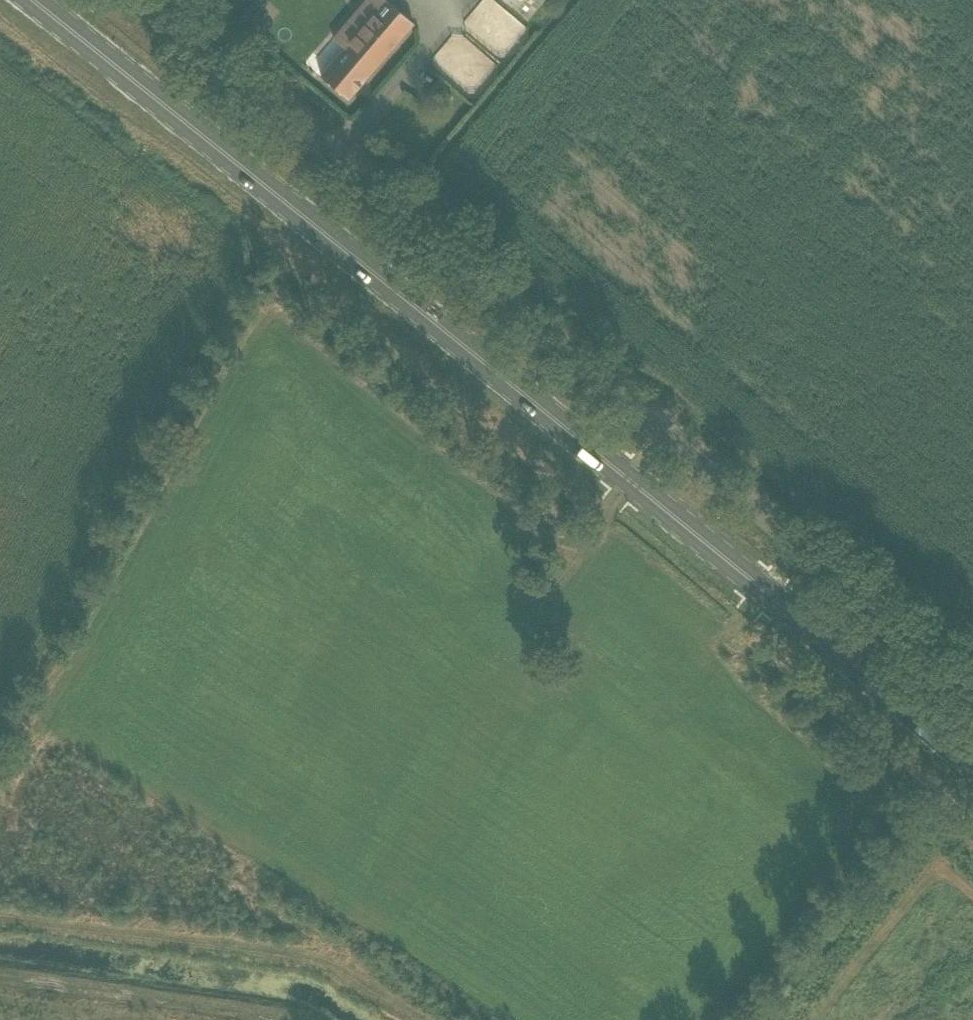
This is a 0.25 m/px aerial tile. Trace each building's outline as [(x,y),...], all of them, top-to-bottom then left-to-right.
[(305,62),(349,99),(413,23),(386,0),(367,0),(334,40),(319,57),(313,53),(305,62)] [(546,0),(503,0),(528,21),(546,0)]
